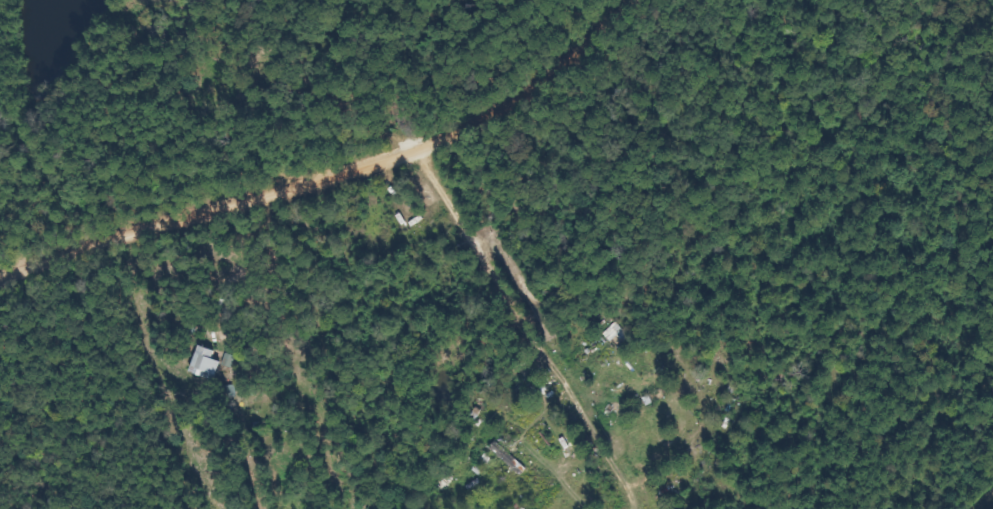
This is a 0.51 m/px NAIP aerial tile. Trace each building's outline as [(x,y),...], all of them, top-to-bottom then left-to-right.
[(210,356),(213,351),(199,344),(186,368),(209,380),(219,361),(210,356)]
